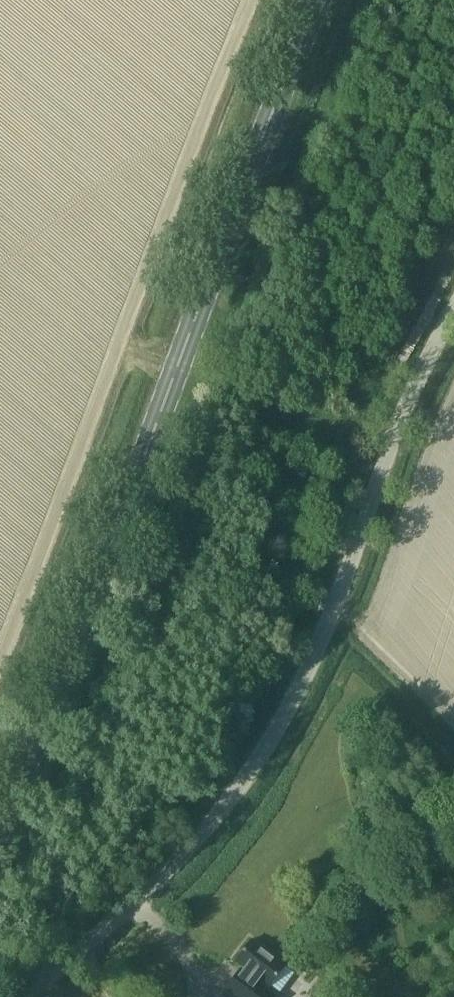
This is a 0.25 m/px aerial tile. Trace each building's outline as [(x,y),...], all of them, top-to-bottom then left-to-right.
[(265,992),(267,990),(268,990),(285,968),(275,962),(250,944),(233,966),(240,970),(223,992),(231,996),(272,996),(265,992)]
